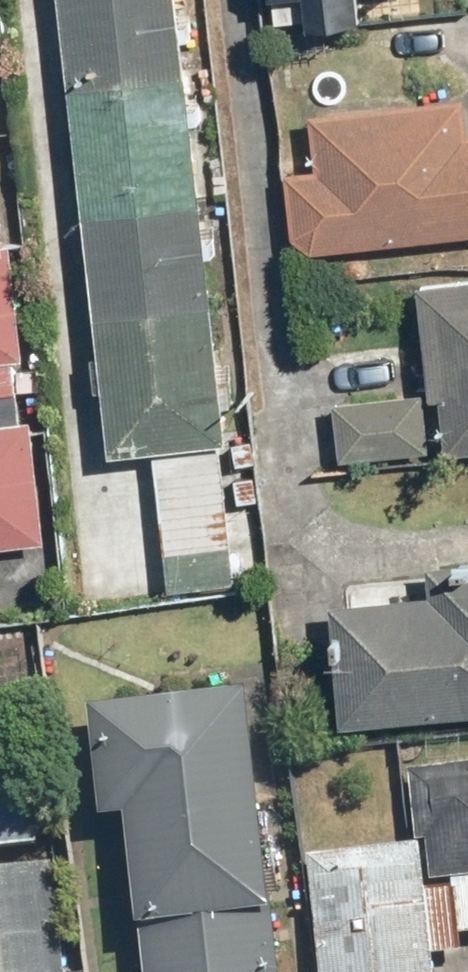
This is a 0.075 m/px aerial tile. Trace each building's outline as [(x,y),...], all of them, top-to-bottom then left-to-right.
[(113,452),(153,448),(169,586),(234,579),(219,441),(225,440),(175,0),(62,0),(113,452)] [(309,21),(364,16),(362,0),(307,0),(309,21)] [(464,95),(311,112),(318,169),(287,172),(294,237),(312,252),(467,235),(467,130),(464,95)] [(12,237),(4,238),(0,204),(0,544),(45,539),(31,417),(20,418),(14,360),(26,358),(12,237)] [(419,282),(431,399),(443,398),(449,451),(467,449),(467,277),(419,282)] [(425,389),(333,399),(340,465),(432,456),(425,389)] [(430,563),(432,592),(332,602),(344,724),(467,712),(467,560),(430,563)] [(128,816),(147,971),(285,971),(251,684),(91,703),(105,819),(128,816)] [(0,698),(0,846),(40,842),(23,695),(0,698)] [(409,767),(417,839),(426,838),(431,881),(467,877),(467,760),(409,767)] [(308,853),(320,971),(434,971),(420,842),(308,853)] [(0,868),(0,971),(69,971),(56,862),(0,868)]
